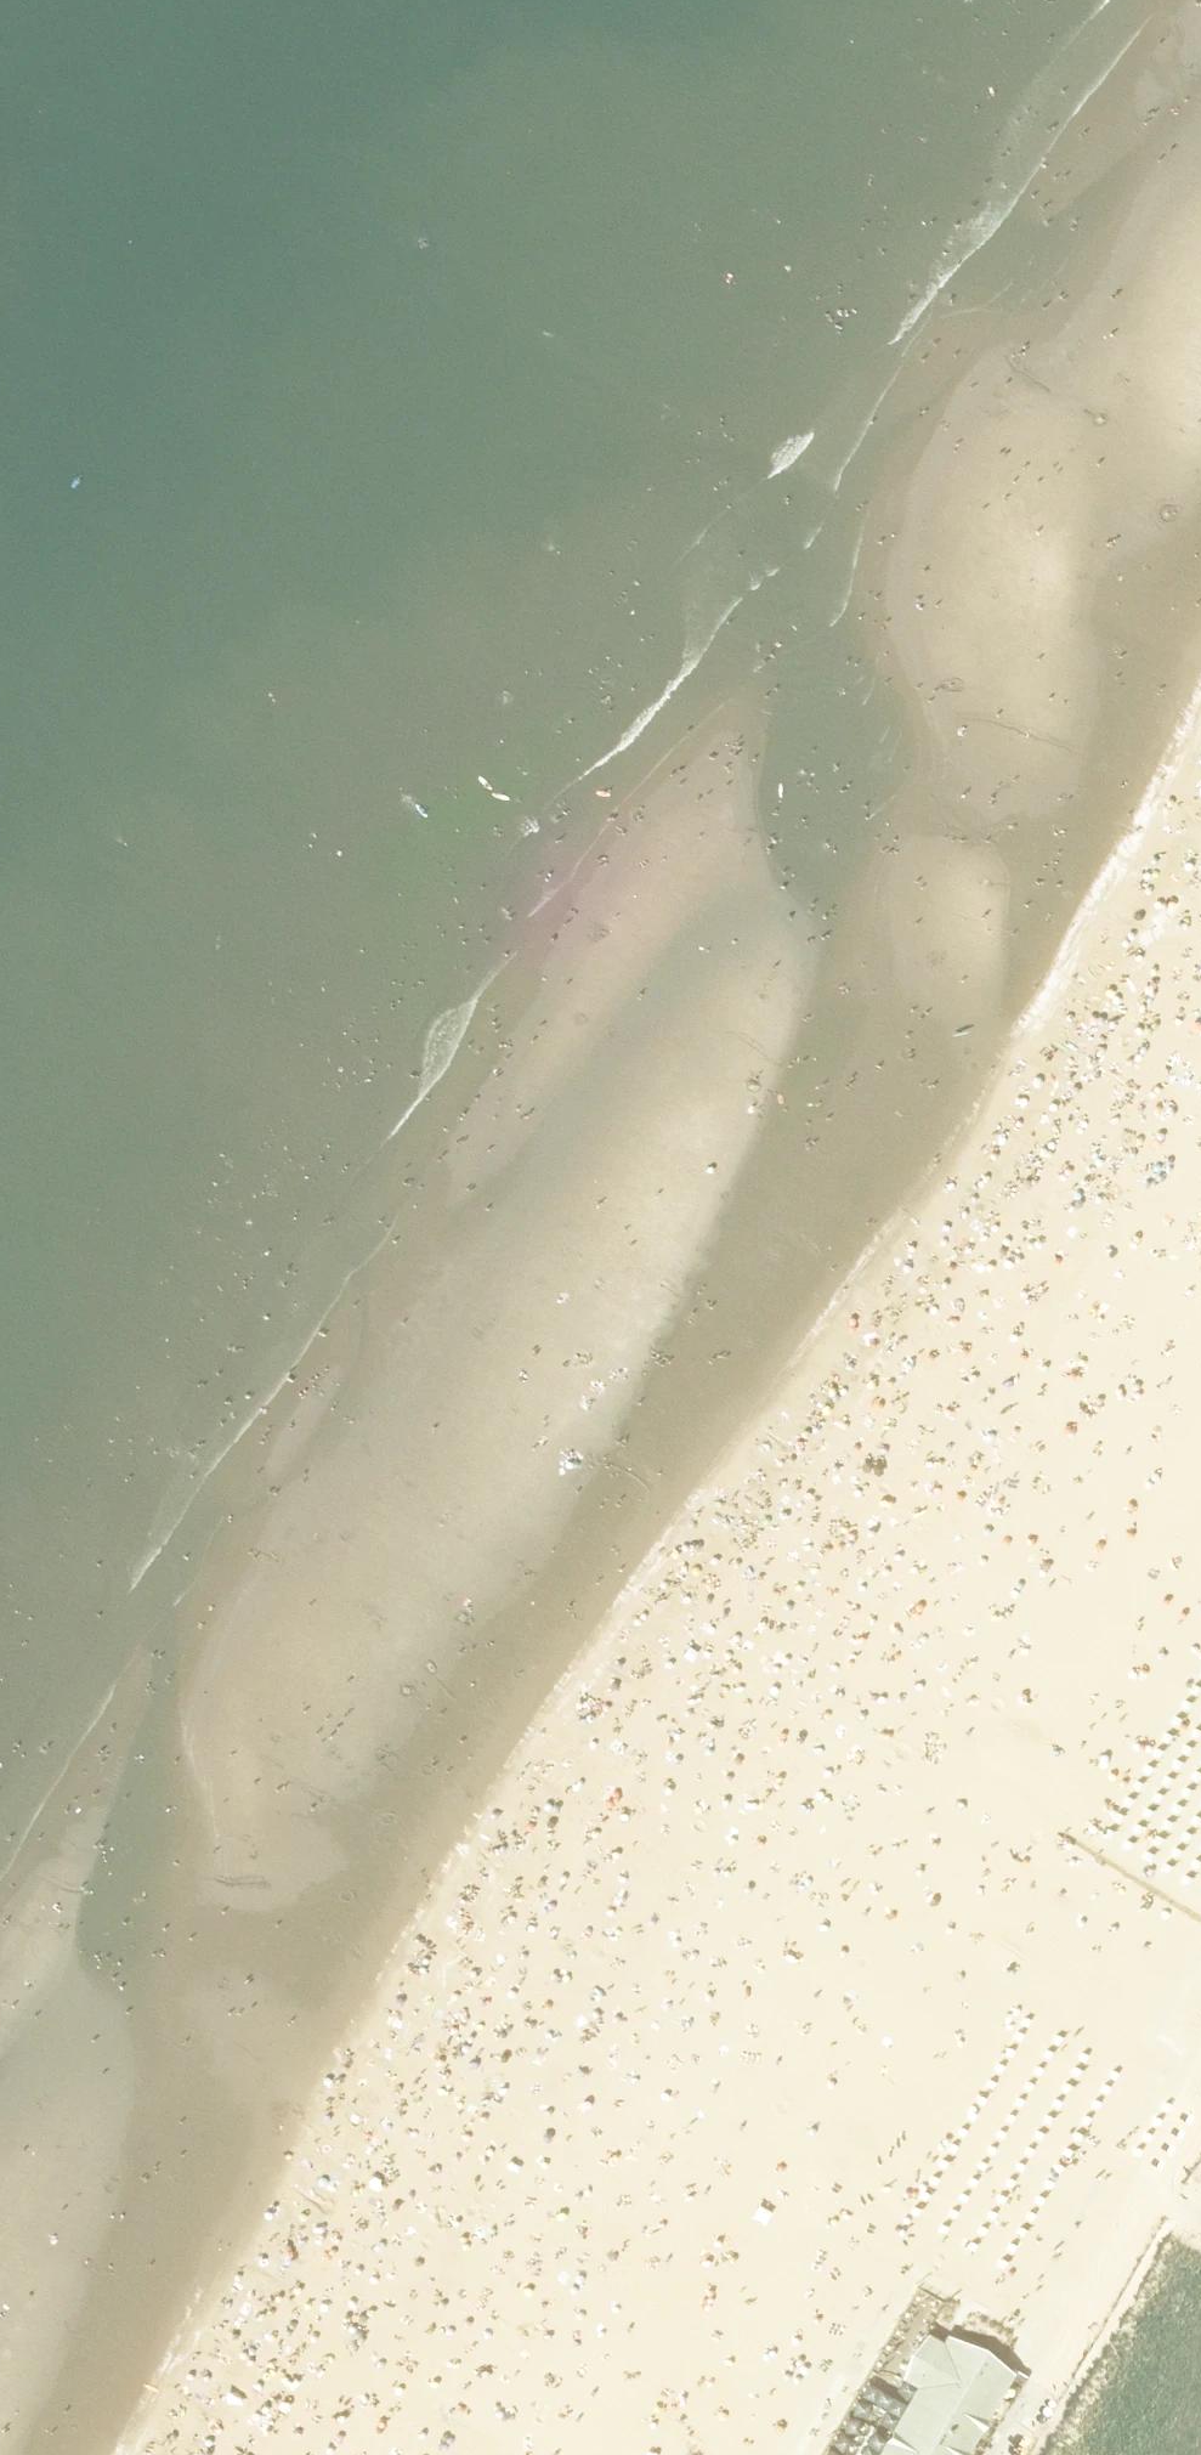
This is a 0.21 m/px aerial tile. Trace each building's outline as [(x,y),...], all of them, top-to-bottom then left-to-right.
[(876,2454),(961,2454),(1010,2371),(946,2334),(941,2343),(924,2333),(900,2376),(916,2385),(876,2454)]
